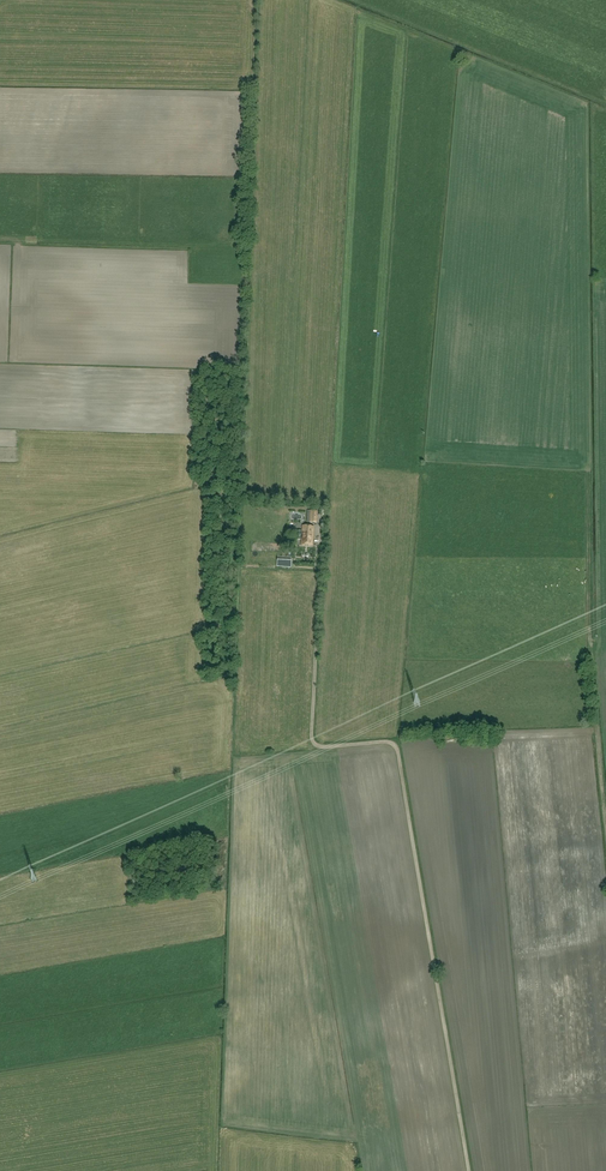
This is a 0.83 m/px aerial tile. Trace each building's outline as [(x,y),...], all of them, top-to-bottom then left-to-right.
[(317,523),(318,511),(308,510),(307,522),(317,523)] [(312,546),(314,527),(303,526),(301,545),(312,546)]
